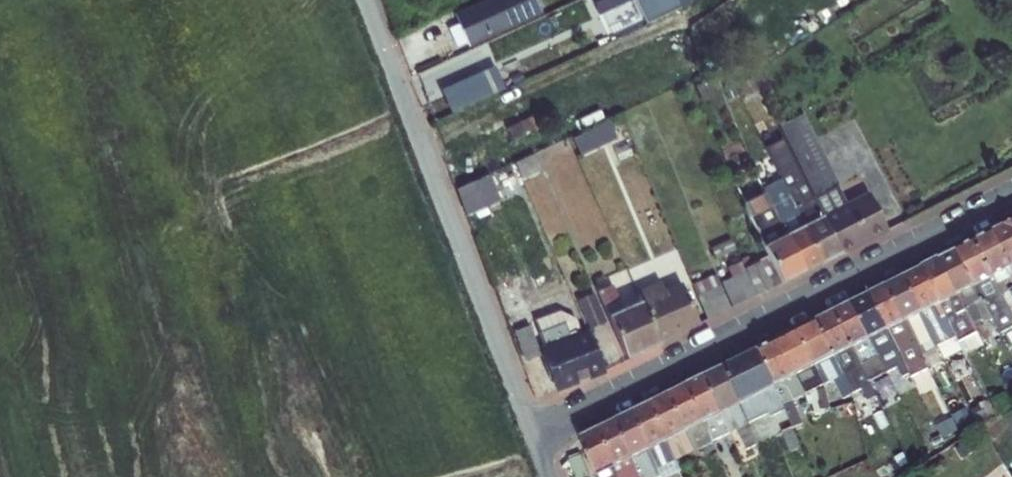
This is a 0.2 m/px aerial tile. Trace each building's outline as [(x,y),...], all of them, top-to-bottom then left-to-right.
[(469,46),(542,13),(536,0),(484,0),(454,13),(469,46)] [(599,11),(622,0),(594,0),(599,11)] [(647,22),(681,5),(678,0),(636,0),(647,22)] [(831,15),(854,0),(822,0),(831,15)] [(633,30),(626,8),(604,15),(611,36),(633,30)] [(738,84),(745,97),(759,90),(752,77),(738,84)] [(459,115),(463,124),(494,110),(514,102),(510,93),(499,98),(498,97),(459,115)] [(814,197),(812,198),(821,215),(846,202),(838,184),(839,184),(804,113),(779,125),(787,140),(814,197)] [(506,127),(513,140),(537,129),(531,116),(506,127)] [(619,117),(571,136),(579,155),(626,136),(619,117)] [(803,202),(812,198),(787,140),(767,148),(781,181),(785,187),(794,183),(803,202)] [(515,162),(522,178),(542,169),(534,154),(515,162)] [(464,214),(524,189),(513,164),(455,187),(464,214)] [(787,235),(804,227),(785,187),(781,181),(773,185),(772,184),(763,188),(765,192),(771,206),(778,219),(779,219),(787,235)] [(821,215),(812,198),(803,202),(794,183),(785,187),(804,227),(822,217),(821,215)] [(841,254),(887,231),(868,191),(846,202),(821,215),(822,217),(840,252),(841,254)] [(771,206),(765,192),(743,203),(749,217),(760,211),(771,206)] [(767,225),(778,219),(771,206),(760,211),(767,225)] [(767,225),(760,211),(749,217),(756,231),(767,225)] [(824,261),(840,252),(822,217),(804,227),(824,261)] [(764,247),(786,236),(787,235),(779,219),(778,219),(767,225),(756,231),(764,247)] [(581,231),(586,243),(601,236),(595,224),(581,231)] [(1011,266),(1011,232),(1008,224),(992,232),(1011,266)] [(824,261),(804,227),(787,235),(786,236),(804,271),(824,261)] [(993,275),(1011,266),(992,232),(972,242),(992,276),(993,275)] [(804,271),(786,236),(764,247),(769,256),(781,282),(804,271)] [(711,247),(716,258),(735,249),(731,238),(711,247)] [(973,285),(975,284),(992,276),(972,242),(954,251),(973,285)] [(957,293),(973,285),(954,251),(938,259),(957,293)] [(757,294),(781,282),(769,256),(759,261),(744,268),(757,294)] [(939,303),(940,303),(949,298),(957,295),(956,293),(957,293),(938,259),(920,269),(939,303)] [(732,305),(757,294),(744,268),(740,261),(727,267),(732,277),(721,282),(732,305)] [(1002,295),(1010,292),(1011,296),(1011,268),(1011,266),(993,275),(1002,295)] [(902,278),(921,312),(922,312),(939,303),(920,269),(902,278)] [(706,317),(730,307),(716,274),(692,284),(706,317)] [(975,284),(983,300),(999,331),(1011,325),(1011,314),(1002,295),(993,275),(992,276),(975,284)] [(902,278),(885,286),(905,320),(921,312),(902,278)] [(642,303),(660,341),(699,323),(681,282),(664,289),(661,281),(636,291),(642,303)] [(597,290),(609,317),(624,311),(612,284),(597,290)] [(973,285),(957,293),(956,293),(957,295),(965,310),(981,341),(989,337),(984,326),(982,325),(980,321),(983,319),(976,304),(983,300),(975,284),(973,285)] [(868,294),(887,329),(904,321),(905,320),(885,286),(868,294)] [(577,299),(590,328),(605,322),(593,293),(577,299)] [(869,338),(887,329),(868,294),(850,304),(869,338)] [(957,295),(949,298),(957,314),(965,310),(957,295)] [(949,298),(940,303),(962,349),(964,353),(982,344),(981,341),(965,310),(957,314),(949,298)] [(624,311),(609,317),(625,357),(660,341),(642,303),(624,311)] [(939,303),(922,312),(938,347),(944,358),(962,349),(940,303),(939,303)] [(832,312),(852,346),(869,338),(850,304),(832,312)] [(560,387),(561,388),(578,382),(577,380),(574,372),(565,347),(578,341),(581,341),(576,329),(579,328),(575,315),(557,310),(535,318),(536,319),(541,331),(540,331),(560,387)] [(815,321),(833,355),(852,346),(832,312),(815,321)] [(938,347),(922,312),(921,312),(905,320),(904,321),(921,355),(938,347)] [(512,330),(524,363),(542,357),(555,390),(561,388),(560,387),(540,331),(541,331),(536,319),(535,318),(533,319),(538,331),(533,333),(530,323),(512,330)] [(815,321),(795,331),(813,366),(814,365),(833,355),(815,321)] [(887,329),(909,373),(910,375),(927,366),(921,355),(904,321),(887,329)] [(588,366),(574,372),(577,380),(578,382),(603,371),(583,326),(579,328),(576,329),(581,341),(578,341),(588,366)] [(887,329),(869,338),(886,371),(888,374),(899,369),(902,376),(909,373),(887,329)] [(778,340),(796,374),(797,374),(813,366),(795,331),(778,340)] [(852,346),(869,380),(886,371),(869,338),(852,346)] [(778,340),(758,350),(776,384),(777,384),(796,374),(778,340)] [(565,347),(574,372),(588,366),(578,341),(565,347)] [(869,380),(852,346),(833,355),(853,392),(861,388),(867,400),(876,396),(869,380)] [(740,402),(776,384),(758,350),(723,367),(740,402)] [(833,355),(814,365),(823,384),(833,379),(842,397),(853,392),(833,355)] [(797,374),(806,393),(823,385),(823,384),(814,365),(813,366),(797,374)] [(720,412),(740,402),(723,367),(704,377),(720,412)] [(922,370),(909,376),(919,396),(932,389),(922,370)] [(796,374),(777,384),(785,402),(783,403),(785,409),(792,426),(793,428),(803,423),(793,400),(806,393),(797,374),(796,374)] [(703,421),(720,412),(704,377),(686,386),(702,421),(703,421)] [(776,384),(740,402),(748,421),(769,412),(771,415),(785,409),(783,403),(785,402),(777,384),(776,384)] [(828,384),(803,396),(812,415),(837,403),(828,384)] [(669,394),(685,430),(702,421),(686,386),(669,394)] [(991,398),(997,411),(1010,405),(1004,392),(991,398)] [(685,430),(669,394),(650,404),(666,439),(667,439),(685,430)] [(744,449),(757,443),(748,421),(740,402),(720,412),(730,432),(736,429),(744,449)] [(972,408),(975,415),(989,409),(985,402),(972,408)] [(666,439),(650,404),(631,413),(647,449),(648,448),(666,439)] [(1004,415),(1011,428),(1011,410),(1004,415)] [(934,423),(940,437),(970,424),(965,411),(934,423)] [(720,412),(703,421),(712,440),(713,440),(730,432),(720,412)] [(631,413),(615,421),(632,456),(647,449),(631,413)] [(598,429),(615,465),(632,456),(615,421),(598,429)] [(703,421),(702,421),(685,430),(695,450),(713,441),(713,440),(712,440),(703,421)] [(801,446),(793,428),(792,426),(781,431),(790,451),(801,446)] [(581,438),(595,475),(614,465),(615,465),(598,429),(581,438)] [(685,430),(667,439),(677,459),(695,450),(685,430)] [(648,448),(657,469),(677,459),(667,439),(666,439),(648,448)] [(852,461),(866,457),(863,445),(849,449),(852,461)] [(632,456),(641,476),(658,476),(660,476),(657,469),(648,448),(647,449),(632,456)] [(875,450),(871,460),(882,465),(886,456),(875,450)] [(575,476),(589,476),(580,454),(568,458),(575,476)] [(614,465),(619,476),(640,476),(641,476),(632,456),(615,465),(614,465)] [(595,475),(596,476),(619,476),(614,465),(595,475)]
